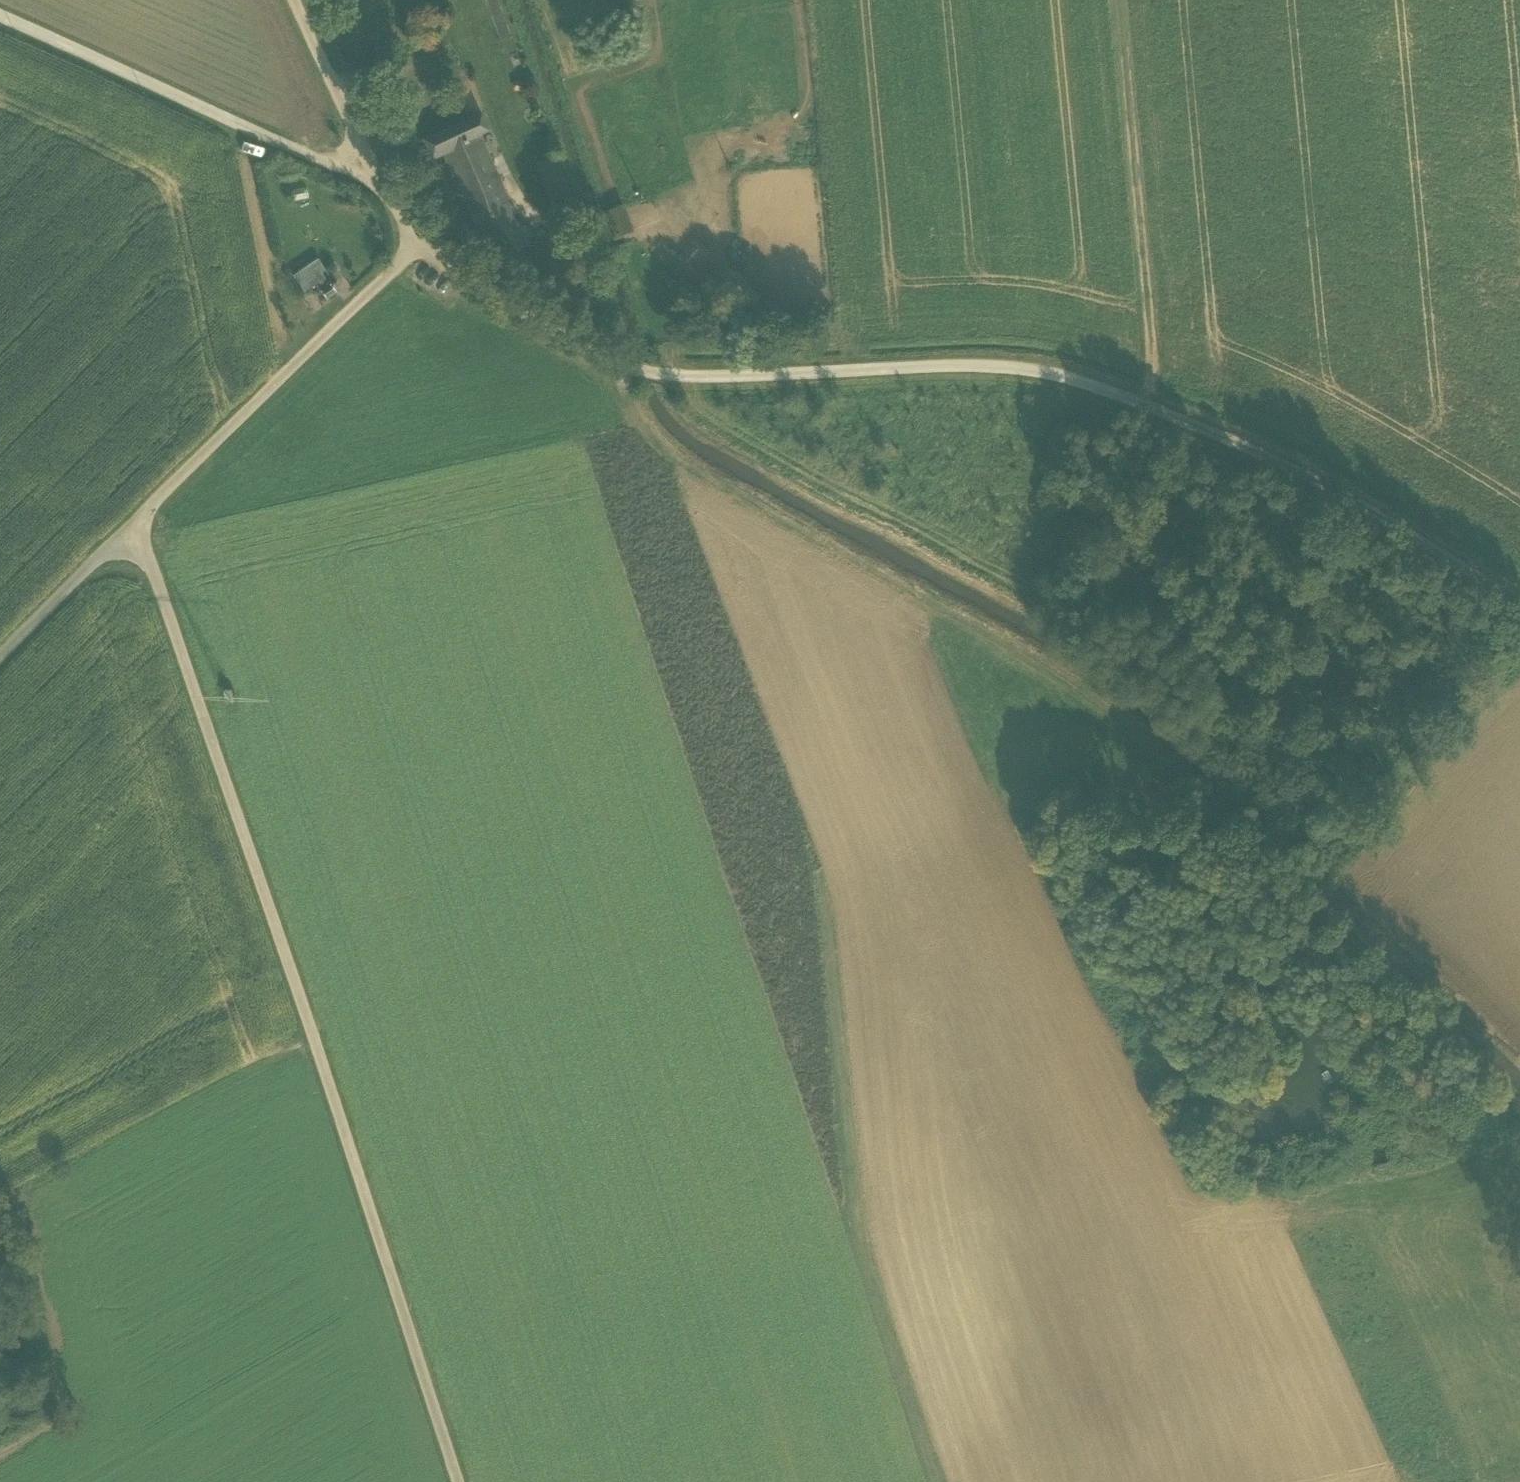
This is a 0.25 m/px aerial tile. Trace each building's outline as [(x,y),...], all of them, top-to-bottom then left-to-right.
[(509,201),(482,132),(488,129),(482,115),(426,140),(433,155),(441,151),(473,223),(506,203),(509,201)] [(506,203),(473,223),(499,260),(532,241),(506,203)] [(331,286),(320,295),(327,303),(338,293),(331,286)]
